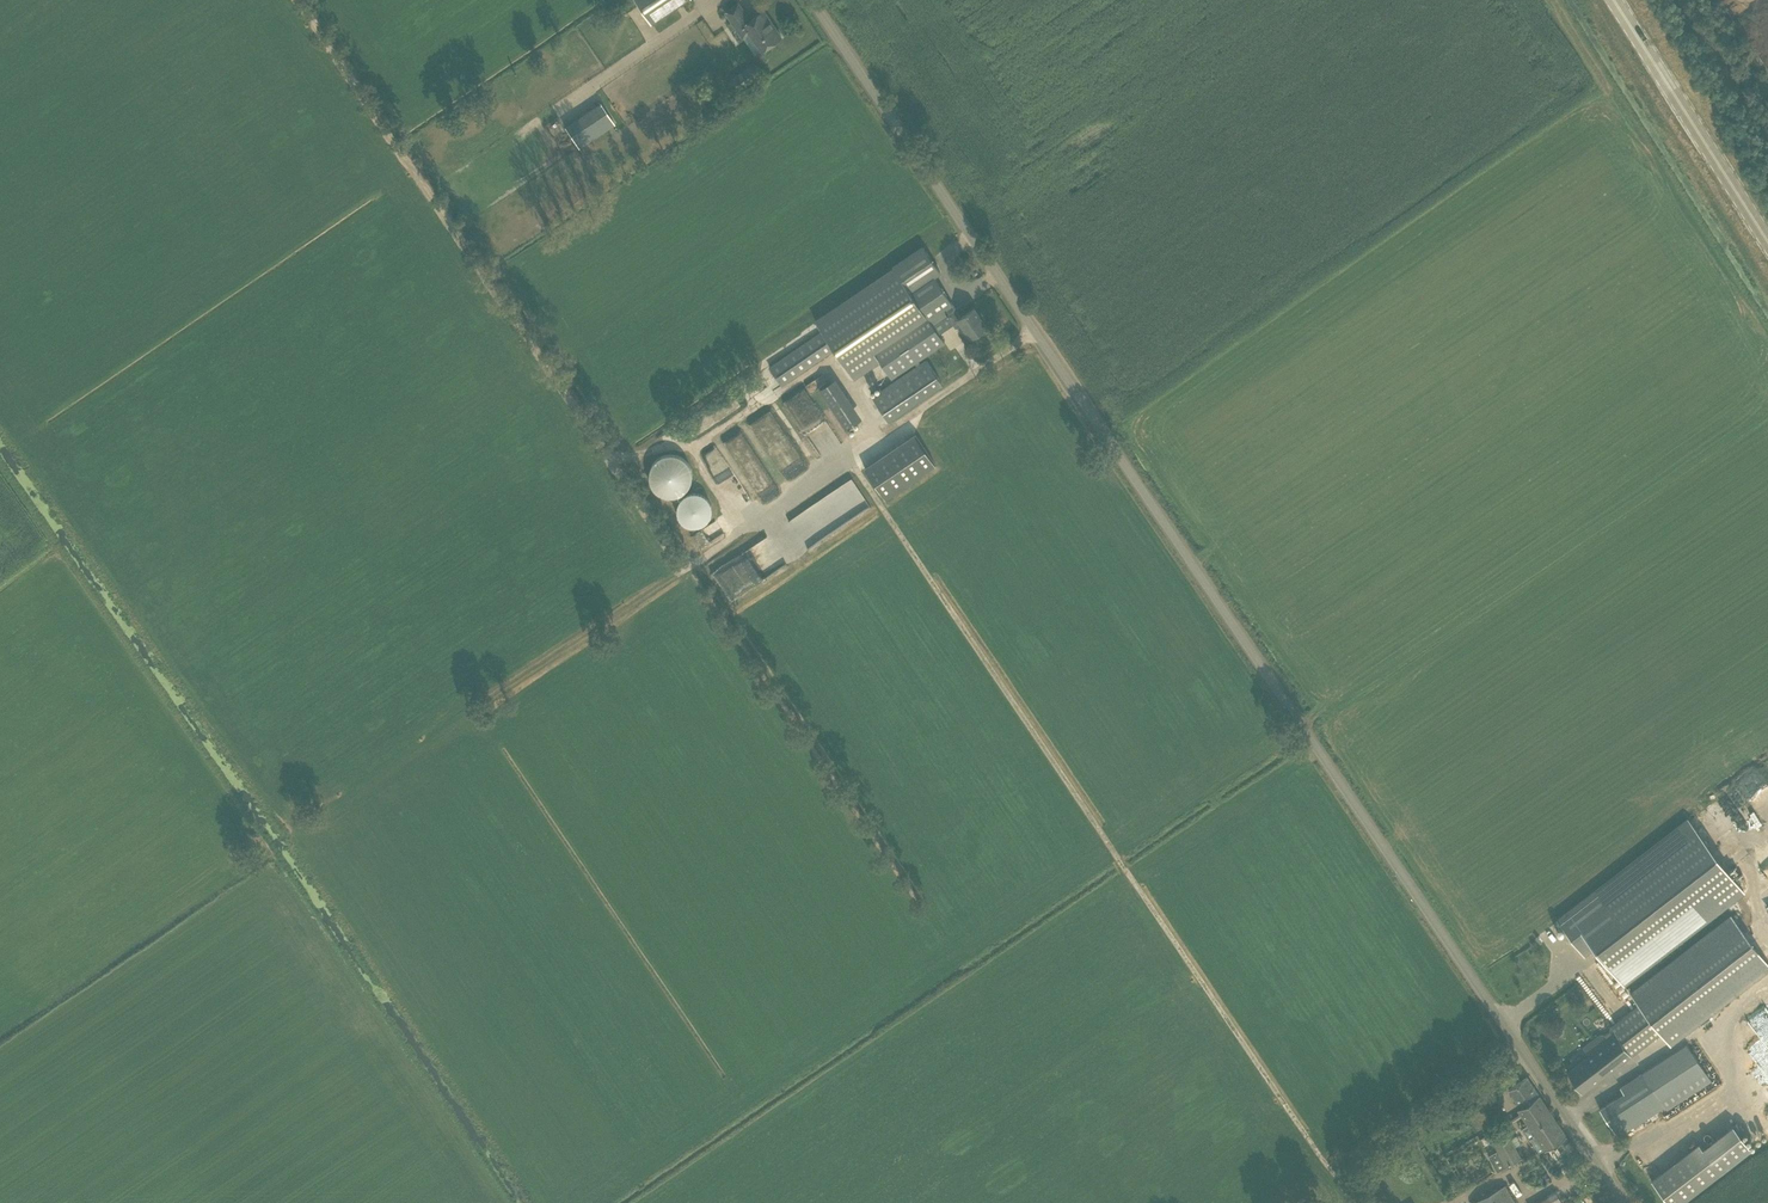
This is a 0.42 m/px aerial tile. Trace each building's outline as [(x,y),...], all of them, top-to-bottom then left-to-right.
[(651,23),(686,0),(636,0),(651,23)] [(738,2),(726,11),(743,37),(750,33),(762,50),(781,36),(764,10),(750,21),(738,2)] [(748,66),(728,80),(736,92),(756,78),(748,66)] [(599,103),(564,127),(578,148),(614,124),(599,103)] [(814,319),(822,331),(835,350),(854,378),(881,361),(892,378),(916,363),(917,366),(872,396),(889,421),(943,385),(926,360),(920,363),(918,360),(945,343),(938,332),(948,327),(954,323),(956,327),(964,323),(972,336),(977,333),(987,327),(974,307),(961,316),(956,308),(934,275),(940,271),(923,246),(894,267),(894,266),(814,319)] [(829,385),(824,375),(815,380),(820,389),(829,385)] [(865,421),(843,378),(824,388),(846,431),(865,421)] [(915,433),(865,467),(885,497),(935,464),(915,433)] [(650,471),(649,474),(649,478),(650,481),(651,485),(653,488),(655,491),(658,493),(661,495),(664,496),(668,497),(671,497),(675,497),(678,496),(681,494),(684,492),(687,490),(689,487),(691,484),(692,480),(692,477),(692,473),(692,470),(690,466),(689,463),(686,460),(684,458),(681,456),(677,455),(674,454),(670,454),(667,454),(663,455),(660,457),(657,459),(654,461),(652,464),(651,467),(650,471)] [(801,548),(835,533),(830,523),(839,519),(835,510),(840,507),(836,499),(848,493),(847,491),(788,519),(801,548)] [(684,496),(682,498),(679,501),(678,505),(677,508),(677,512),(678,516),(679,519),(682,522),(684,524),(687,525),(691,527),(695,527),(700,526),(703,525),(706,523),(708,520),(710,517),(712,514),(712,512),(712,509),(712,506),(711,504),(710,501),(707,498),(705,495),(702,494),(698,493),(694,492),(691,493),(687,494),(684,496)] [(734,600),(785,567),(766,539),(716,572),(734,600)] [(1594,946),(1623,984),(1743,891),(1689,820),(1558,921),(1584,954),(1594,946)] [(1670,1046),(1767,971),(1767,963),(1731,915),(1630,993),(1640,1006),(1613,1028),(1611,1025),(1581,1048),(1588,1057),(1577,1065),(1567,1072),(1582,1093),(1592,1086),(1660,1033),(1670,1046)] [(1708,1075),(1686,1044),(1620,1087),(1623,1093),(1600,1108),(1599,1108),(1618,1136),(1708,1075)] [(1527,1076),(1508,1089),(1520,1107),(1517,1108),(1545,1149),(1566,1134),(1527,1076)] [(1694,1143),(1644,1178),(1662,1202),(1676,1202),(1747,1153),(1727,1125),(1696,1146),(1694,1143)] [(1521,1157),(1504,1126),(1490,1134),(1498,1149),(1488,1155),(1497,1172),(1507,1166),(1507,1165),(1521,1157)] [(1472,1202),(1516,1202),(1506,1185),(1472,1202)] [(1553,1191),(1531,1202),(1560,1202),(1553,1191)]
